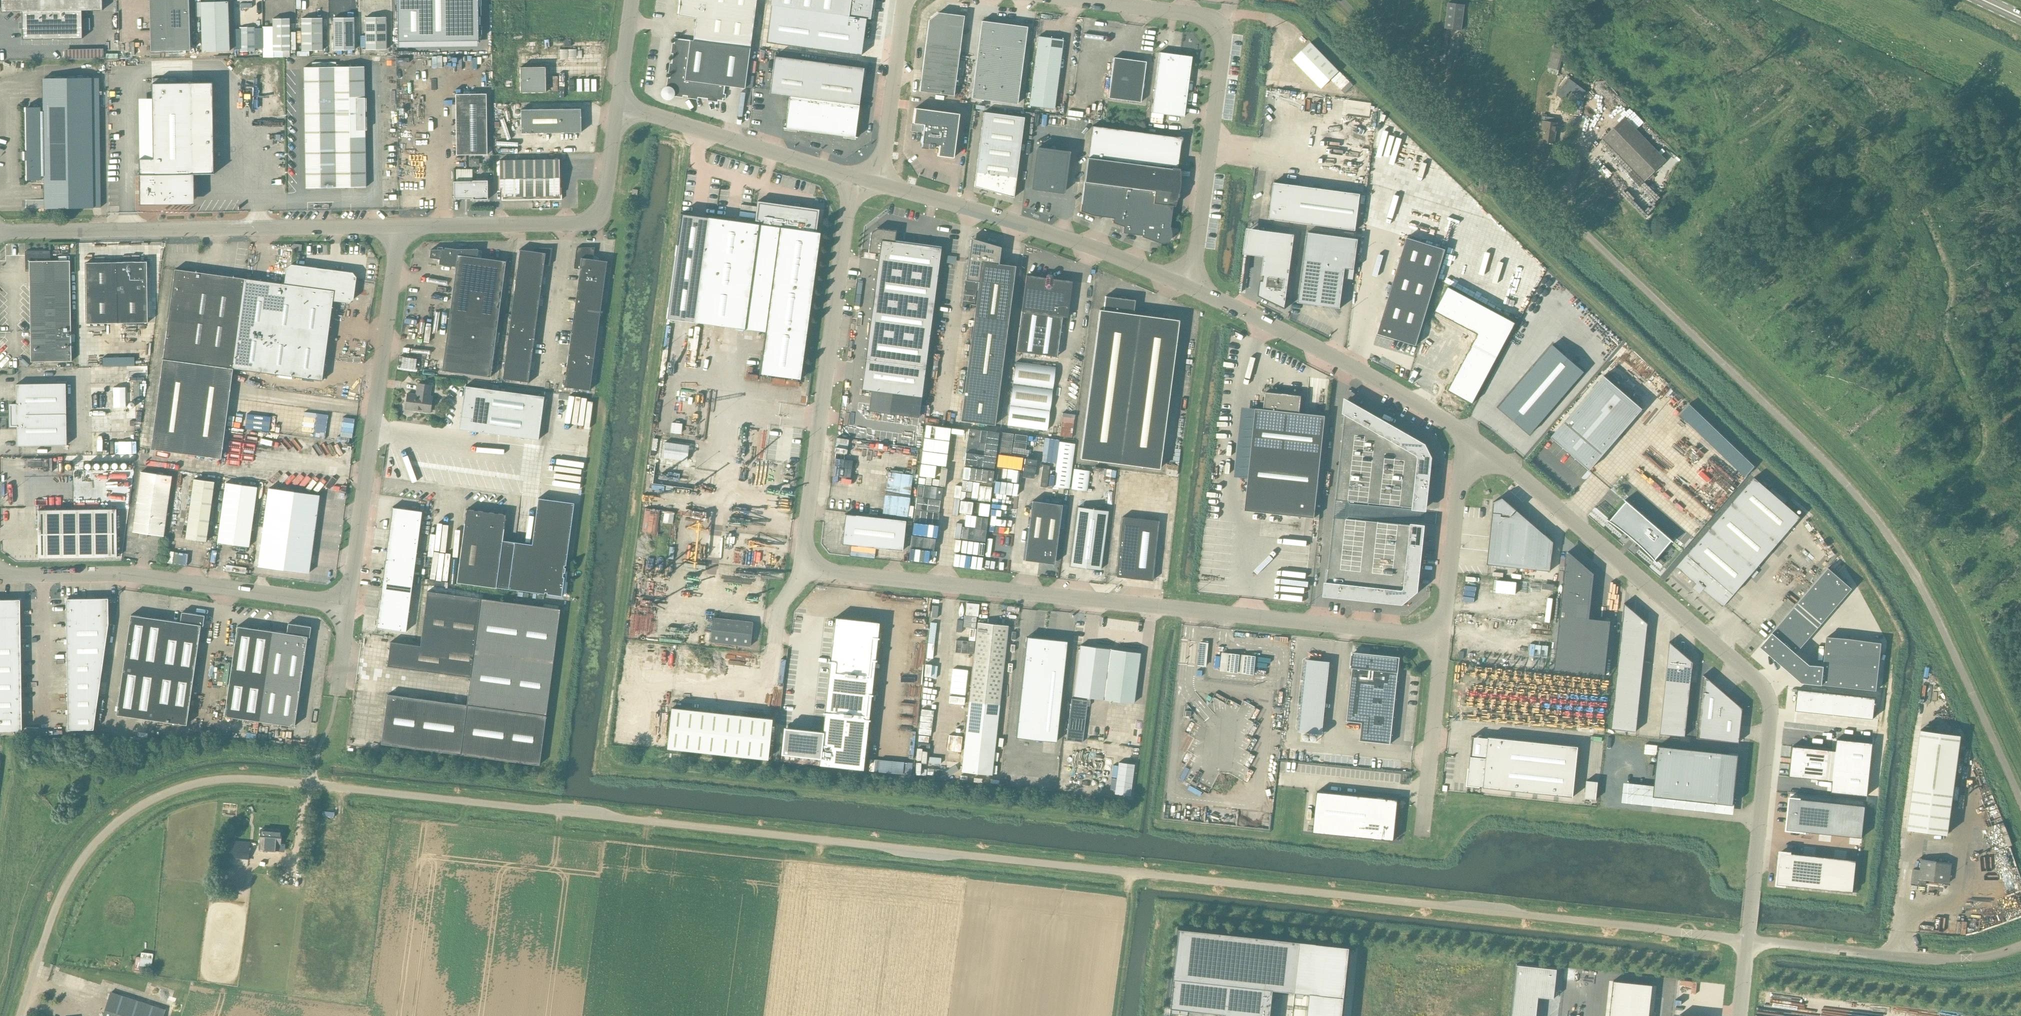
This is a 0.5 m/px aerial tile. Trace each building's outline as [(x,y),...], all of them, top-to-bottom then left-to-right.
[(102,0),(2,0),(2,12),(22,11),(82,11),(103,10),(102,0)] [(149,10),(188,9),(188,0),(148,0),(149,10)] [(398,42),(480,42),(479,0),(398,0),(398,42)] [(750,48),(757,0),(680,0),(678,15),(696,18),(693,41),(750,48)] [(870,19),(873,0),(772,0),(771,6),(867,18),(870,19)] [(203,52),(230,51),(228,1),(201,2),(203,52)] [(1449,2),(1446,28),(1462,30),(1465,5),(1449,2)] [(867,18),(771,6),(766,43),(862,55),(867,18)] [(188,9),(149,10),(149,52),(189,51),(188,9)] [(82,39),(82,11),(22,11),(22,39),(82,39)] [(929,20),(926,41),(920,91),(954,96),(961,46),(964,16),(939,13),(929,20)] [(365,17),(366,50),(387,49),(386,17),(365,17)] [(273,19),(273,51),(290,51),(290,18),(273,19)] [(302,18),(302,51),(323,50),(322,18),(302,18)] [(355,50),(354,18),(333,18),(334,50),(355,50)] [(1017,104),(1021,75),(998,72),(1005,24),(982,21),(972,98),(1017,104)] [(1021,75),(1026,37),(1028,27),(1005,24),(998,72),(1021,75)] [(240,51),(242,51),(242,57),(255,57),(255,51),(255,27),(240,27),(240,51)] [(1038,36),(1037,46),(1030,106),(1055,109),(1063,40),(1038,36)] [(663,91),(663,94),(664,96),(666,98),(669,98),(671,98),(673,95),(673,94),(723,101),(725,86),(745,88),(750,48),(693,41),(685,39),(675,38),(668,88),(665,89),(663,91)] [(1565,41),(1556,38),(1554,47),(1553,47),(1547,67),(1548,68),(1547,73),(1558,76),(1565,50),(1563,49),(1565,41)] [(1308,45),(1291,60),(1316,87),(1333,71),(1308,45)] [(1270,48),(1268,69),(1274,70),(1276,49),(1270,48)] [(1160,52),(1158,62),(1152,113),(1184,117),(1191,63),(1192,63),(1193,56),(1184,55),(1184,56),(1160,52)] [(775,56),(770,94),(790,96),(837,103),(832,134),(845,136),(844,137),(853,138),(853,137),(855,137),(855,136),(859,107),(863,78),(864,78),(865,69),(864,69),(864,68),(829,63),(775,56)] [(1146,62),(1114,58),(1108,98),(1140,102),(1146,62)] [(306,188),(336,187),(334,67),(304,68),(306,188)] [(366,187),(366,177),(365,67),(334,67),(336,187),(366,187)] [(520,67),(521,92),(546,92),(546,67),(520,67)] [(40,107),(27,107),(28,180),(41,180),(41,176),(45,176),(45,208),(93,207),(101,207),(100,143),(100,78),(91,78),(44,79),(44,111),(41,111),(40,107)] [(153,159),(139,159),(140,174),(140,205),(154,205),(175,204),(175,202),(189,202),(192,198),(192,189),(194,189),(194,174),(215,174),(213,82),(193,83),(152,83),(152,98),(153,159)] [(486,94),(456,94),(457,155),(487,154),(486,94)] [(786,127),(785,128),(787,128),(787,130),(796,131),(796,130),(797,130),(808,131),(820,133),(832,134),(837,103),(790,96),(786,124),(786,127)] [(1565,102),(1554,101),(1553,111),(1563,113),(1565,102)] [(959,114),(915,108),(913,123),(924,125),(922,143),(929,144),(929,148),(934,149),(934,146),(939,147),(938,156),(953,158),(959,114)] [(581,109),(521,109),(521,133),(581,133),(581,109)] [(984,112),(974,186),(1014,198),(1024,117),(984,112)] [(1543,116),(1542,121),(1539,141),(1554,143),(1557,123),(1556,123),(1557,118),(1543,116)] [(1625,117),(1610,131),(1603,138),(1645,181),(1667,160),(1625,117)] [(912,124),(911,131),(922,132),(923,126),(912,124)] [(1182,138),(1172,137),(1092,126),(1088,158),(1172,169),(1177,170),(1182,138)] [(1038,148),(1032,188),(1064,192),(1069,152),(1038,148)] [(1082,201),(1081,211),(1093,215),(1114,218),(1113,221),(1113,222),(1124,226),(1123,233),(1142,235),(1168,239),(1170,227),(1173,204),(1168,204),(1169,193),(1172,169),(1088,158),(1085,181),(1084,181),(1082,201)] [(560,188),(559,160),(499,160),(500,189),(502,189),(502,200),(562,200),(562,188),(560,188)] [(470,181),(454,181),(454,199),(471,199),(471,198),(473,198),(473,200),(488,199),(488,180),(472,180),(472,181),(470,181)] [(1488,181),(1478,182),(1478,195),(1488,195),(1488,181)] [(1274,182),(1269,219),(1356,230),(1361,194),(1274,182)] [(698,291),(694,322),(744,329),(744,330),(745,330),(745,329),(765,332),(759,374),(760,374),(790,378),(800,379),(820,232),(816,232),(819,209),(800,207),(800,204),(795,203),(794,206),(758,201),(757,204),(755,220),(755,221),(758,221),(758,224),(708,217),(698,291)] [(879,254),(866,359),(862,389),(892,393),(889,413),(919,417),(925,367),(941,248),(895,242),(897,231),(877,228),(871,233),(868,252),(879,254)] [(1295,234),(1247,228),(1244,253),(1264,257),(1263,275),(1264,275),(1263,281),(1260,280),(1259,295),(1281,306),(1286,309),(1286,304),(1295,234)] [(1359,239),(1308,232),(1299,302),(1340,308),(1346,268),(1355,269),(1359,239)] [(1407,237),(1378,333),(1416,345),(1446,249),(1407,237)] [(965,280),(979,282),(961,420),(995,425),(1015,266),(999,264),(1001,247),(984,242),(971,238),(970,244),(965,280)] [(578,279),(604,283),(607,262),(608,262),(608,261),(593,259),(595,247),(577,247),(574,268),(580,269),(578,279)] [(442,371),(452,372),(491,377),(506,261),(477,257),(478,249),(458,249),(445,248),(445,250),(431,250),(430,258),(440,259),(439,264),(456,267),(442,371)] [(517,271),(543,275),(544,264),(550,265),(552,248),(534,248),(534,251),(519,249),(519,250),(520,250),(517,271)] [(72,361),(70,270),(70,260),(50,261),(50,251),(25,251),(26,271),(30,271),(31,362),(72,361)] [(147,262),(86,263),(86,273),(87,294),(87,323),(102,323),(148,322),(148,293),(147,272),(147,262)] [(233,369),(322,380),(333,301),(349,303),(353,299),(356,277),(353,273),(327,269),(326,271),(317,270),(317,268),(291,264),(287,268),(285,284),(245,278),(233,369)] [(221,458),(233,369),(245,278),(175,269),(151,449),(221,458)] [(540,296),(543,275),(517,271),(514,293),(540,296)] [(1027,275),(1016,351),(1057,357),(1062,317),(1067,318),(1072,281),(1053,279),(1053,276),(1052,274),(1048,274),(1046,275),(1046,278),(1027,275)] [(576,301),(601,304),(604,283),(578,279),(576,301)] [(1449,288),(1436,313),(1476,334),(1449,385),(1474,399),(1515,325),(1449,288)] [(537,317),(540,296),(514,293),(511,314),(537,317)] [(1104,310),(1100,310),(1080,458),(1160,469),(1179,320),(1133,314),(1135,300),(1105,296),(1104,310)] [(573,322),(598,326),(601,304),(576,301),(573,322)] [(534,339),(537,317),(511,314),(508,335),(534,339)] [(570,344),(596,347),(598,326),(573,322),(570,344)] [(508,335),(505,357),(531,360),(534,339),(508,335)] [(567,365),(593,369),(596,347),(570,344),(567,365)] [(1518,423),(1530,434),(1584,371),(1553,345),(1499,407),(1517,423),(1518,423)] [(528,384),(531,360),(505,357),(503,379),(528,382),(528,384)] [(1016,362),(1010,405),(1050,410),(1056,367),(1016,362)] [(564,389),(565,387),(590,390),(593,369),(567,365),(564,388),(564,389)] [(1605,376),(1552,437),(1590,470),(1643,409),(1605,376)] [(133,378),(107,378),(107,388),(123,388),(123,407),(133,407),(133,378)] [(17,426),(17,446),(67,445),(66,383),(16,384),(16,404),(10,404),(11,426),(17,426)] [(430,396),(431,385),(418,384),(417,391),(419,391),(419,395),(408,393),(407,401),(409,402),(408,409),(430,412),(432,397),(430,396)] [(544,396),(475,387),(465,386),(459,429),(539,440),(544,396)] [(1266,392),(1264,409),(1256,408),(1249,478),(1245,510),(1315,518),(1326,415),(1300,413),(1302,396),(1289,394),(1283,393),(1283,394),(1266,392)] [(1345,418),(1343,436),(1363,438),(1366,411),(1347,401),(1345,418)] [(1756,467),(1689,403),(1679,414),(1746,477),(1756,467)] [(1010,405),(1007,427),(1047,432),(1050,410),(1010,405)] [(1249,478),(1256,408),(1242,407),(1235,476),(1249,478)] [(1363,438),(1360,461),(1376,463),(1380,463),(1385,422),(1375,417),(1366,411),(1363,438)] [(1385,422),(1380,463),(1382,463),(1394,465),(1395,465),(1400,465),(1404,433),(1394,428),(1385,422)] [(1404,433),(1400,465),(1402,466),(1430,468),(1431,458),(1425,445),(1414,439),(1404,433)] [(1342,447),(1341,459),(1358,461),(1360,461),(1363,438),(1343,436),(1342,447)] [(655,464),(695,469),(699,445),(658,439),(655,464)] [(1057,466),(1054,486),(1070,488),(1072,468),(1076,444),(1060,442),(1057,466)] [(1341,459),(1338,479),(1374,483),(1376,463),(1360,461),(1358,461),(1341,459)] [(1374,483),(1372,503),(1390,505),(1392,485),(1395,465),(1394,465),(1382,463),(1380,463),(1376,463),(1374,483)] [(1395,465),(1392,485),(1428,488),(1430,468),(1402,466),(1400,465),(1395,465)] [(1074,469),(1071,489),(1087,491),(1090,471),(1074,469)] [(141,472),(134,522),(133,532),(164,536),(165,526),(172,476),(141,472)] [(1754,477),(1677,567),(1697,584),(1694,588),(1700,593),(1703,590),(1723,607),(1724,606),(1737,591),(1736,591),(1800,517),(1785,504),(1789,500),(1773,487),(1770,490),(1754,477)] [(194,479),(187,529),(186,539),(206,542),(215,482),(194,479)] [(1338,479),(1336,499),(1372,503),(1374,483),(1338,479)] [(226,483),(218,542),(249,547),(257,487),(226,483)] [(1392,485),(1390,505),(1426,509),(1428,488),(1392,485)] [(301,538),(314,539),(319,495),(269,488),(263,527),(295,532),(295,534),(302,535),(301,538)] [(1554,542),(1503,497),(1493,502),(1492,513),(1493,513),(1488,563),(1487,563),(1487,565),(1489,565),(1489,564),(1550,571),(1552,553),(1553,553),(1554,542)] [(515,542),(508,588),(509,588),(545,593),(545,592),(547,592),(547,594),(548,594),(562,596),(565,577),(563,577),(564,572),(565,572),(565,571),(565,568),(564,567),(564,565),(566,565),(574,503),(539,498),(532,544),(524,543),(515,542)] [(1032,501),(1025,560),(1055,564),(1062,505),(1032,501)] [(1627,501),(1609,521),(1626,533),(1628,532),(1641,544),(1640,545),(1655,560),(1672,540),(1627,501)] [(393,508),(393,507),(389,530),(419,534),(422,511),(393,508)] [(1078,507),(1071,565),(1070,566),(1100,570),(1108,510),(1078,507)] [(116,509),(38,510),(39,558),(117,557),(116,509)] [(466,509),(457,582),(460,583),(476,585),(496,588),(496,587),(508,588),(515,542),(503,540),(504,527),(506,514),(466,509)] [(787,515),(747,510),(745,532),(785,536),(787,515)] [(902,551),(906,521),(846,515),(842,544),(902,551)] [(1117,577),(1153,581),(1159,521),(1123,517),(1117,577)] [(1403,602),(1417,590),(1424,526),(1411,525),(1334,517),(1327,581),(1326,593),(1326,594),(1327,594),(1403,602)] [(295,532),(263,527),(258,566),(309,573),(314,539),(301,538),(302,535),(295,534),(295,532)] [(419,534),(389,530),(387,550),(417,554),(419,534)] [(681,535),(642,530),(635,590),(674,594),(681,535)] [(228,550),(227,562),(247,565),(248,553),(228,550)] [(387,550),(384,569),(414,573),(417,554),(387,550)] [(1566,563),(1554,670),(1605,675),(1611,621),(1590,618),(1594,573),(1566,550),(1565,563),(1566,563)] [(1772,633),(1761,646),(1802,682),(1822,684),(1877,690),(1882,643),(1875,642),(1874,643),(1827,638),(1824,666),(1810,664),(1796,652),(1851,587),(1828,568),(1772,633)] [(414,573),(384,569),(382,588),(411,592),(413,584),(417,585),(419,575),(414,574),(414,573)] [(379,608),(409,612),(411,592),(382,588),(379,608)] [(387,666),(470,677),(481,598),(427,591),(420,646),(390,642),(387,666)] [(381,744),(540,765),(560,609),(481,598),(470,677),(467,705),(388,694),(381,744)] [(67,624),(81,624),(80,599),(67,599),(67,624)] [(81,624),(94,623),(94,599),(80,599),(81,624)] [(108,599),(94,599),(94,623),(109,623),(108,599)] [(20,621),(20,600),(0,600),(0,621),(20,621)] [(1624,603),(1611,729),(1636,732),(1648,623),(1624,603)] [(409,612),(379,608),(376,628),(377,628),(406,632),(409,612)] [(182,612),(181,622),(131,615),(117,715),(187,725),(201,626),(203,626),(205,615),(182,612)] [(783,734),(780,761),(819,765),(863,770),(876,647),(878,632),(879,622),(835,617),(823,731),(811,730),(810,737),(783,734)] [(713,618),(710,642),(750,646),(753,622),(713,618)] [(21,642),(20,621),(0,621),(0,642),(21,642)] [(969,702),(961,772),(992,775),(999,705),(1008,626),(978,622),(969,702)] [(67,624),(67,641),(106,641),(109,623),(94,623),(81,624),(67,624)] [(287,633),(237,626),(224,716),(295,726),(308,637),(310,637),(311,627),(288,623),(287,633)] [(1026,637),(1016,737),(1056,742),(1065,662),(1053,660),(1055,640),(1026,637)] [(106,641),(67,641),(68,659),(104,659),(106,641)] [(0,642),(0,660),(21,660),(21,642),(0,642)] [(1207,643),(1201,642),(1199,666),(1205,667),(1207,643)] [(1670,643),(1660,734),(1684,737),(1692,662),(1670,643)] [(1104,700),(1111,649),(1081,645),(1077,670),(1074,695),(1104,700)] [(1133,704),(1140,653),(1111,649),(1104,700),(1133,704)] [(1400,657),(1370,654),(1354,652),(1347,721),(1362,723),(1360,741),(1391,744),(1398,673),(1398,672),(1398,673),(1400,657)] [(1220,670),(1242,673),(1244,656),(1238,655),(1237,666),(1227,665),(1228,654),(1222,654),(1220,670)] [(68,659),(68,677),(101,676),(104,659),(68,659)] [(755,680),(761,681),(764,659),(758,659),(755,680)] [(1329,661),(1306,659),(1298,732),(1323,734),(1329,661)] [(0,660),(0,678),(21,677),(21,660),(0,660)] [(1703,675),(1697,738),(1739,742),(1742,708),(1703,675)] [(101,676),(68,677),(68,694),(99,694),(101,676)] [(21,677),(0,678),(0,695),(22,695),(21,677)] [(1798,689),(1795,710),(1873,719),(1876,697),(1837,693),(1798,689)] [(68,694),(68,712),(96,712),(99,694),(68,694)] [(22,695),(0,695),(0,713),(22,713),(22,695)] [(1072,698),(1067,729),(1084,731),(1087,706),(1090,706),(1090,701),(1088,700),(1072,698)] [(667,748),(670,748),(768,759),(772,719),(671,708),(667,748)] [(94,729),(96,712),(68,712),(69,730),(94,729)] [(22,713),(0,713),(0,731),(22,731),(22,713)] [(1920,730),(1907,828),(1948,834),(1961,735),(1920,730)] [(1471,756),(1468,785),(1484,786),(1484,787),(1573,797),(1579,746),(1489,737),(1487,758),(1471,756)] [(1793,746),(1789,776),(1832,780),(1831,792),(1867,796),(1873,743),(1837,739),(1836,750),(1793,746)] [(1739,754),(1659,746),(1653,796),(1733,805),(1739,754)] [(1587,780),(1585,798),(1596,799),(1598,782),(1587,780)] [(1318,791),(1313,832),(1394,840),(1398,799),(1318,791)] [(1790,798),(1787,830),(1862,837),(1865,806),(1828,802),(1790,798)] [(261,829),(260,839),(259,848),(268,849),(268,844),(280,845),(281,831),(261,829)] [(1926,880),(1949,883),(1954,843),(1924,839),(1920,870),(1913,869),(1911,883),(1926,885),(1926,880)] [(227,850),(227,858),(230,858),(233,858),(248,859),(248,860),(249,852),(250,842),(228,840),(227,849),(227,850)] [(1781,852),(1777,884),(1853,892),(1856,860),(1781,852)] [(1169,1007),(1189,1010),(1214,1012),(1223,1013),(1223,1015),(1268,1015),(1271,989),(1293,991),(1308,993),(1306,1015),(1343,1015),(1350,947),(1298,941),(1177,928),(1169,1007)] [(141,956),(140,960),(152,961),(153,957),(153,954),(141,953),(141,956)] [(136,959),(135,968),(151,970),(152,961),(140,960),(136,959)] [(1511,1015),(1537,1015),(1539,997),(1554,998),(1557,969),(1517,964),(1511,1015)] [(1610,1015),(1649,1015),(1653,985),(1614,980),(1610,1015)] [(121,995),(111,992),(104,1015),(163,1015),(165,1010),(121,995)]
